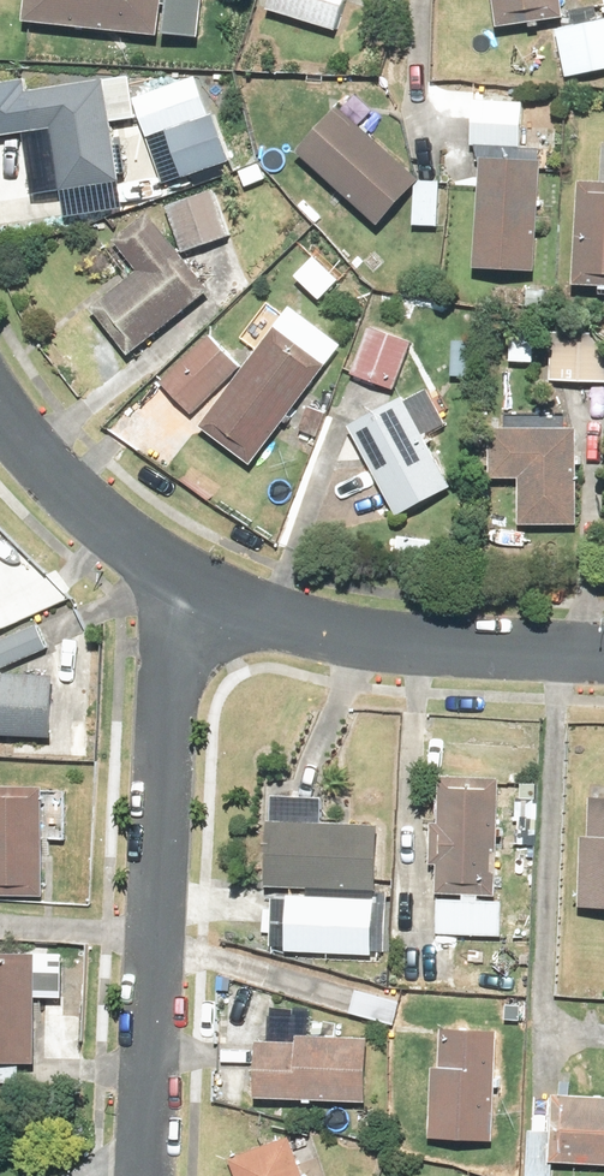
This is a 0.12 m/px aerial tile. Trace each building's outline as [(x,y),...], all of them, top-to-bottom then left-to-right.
[(19,13),(150,23),(152,0),(20,0),(19,13)] [(198,0),(161,0),(158,27),(195,30),(198,0)] [(261,3),(331,25),(339,0),(262,0),(261,3)] [(501,31),(563,21),(560,0),(496,0),(501,31)] [(552,25),(560,70),(603,61),(603,15),(552,25)] [(105,70),(20,81),(19,76),(0,78),(0,82),(1,92),(16,90),(28,187),(116,176),(108,114),(132,111),(127,70),(119,71),(118,62),(104,64),(105,70)] [(520,92),(469,90),(467,139),(517,141),(520,92)] [(373,228),(417,184),(337,105),(293,150),(373,228)] [(217,106),(161,124),(176,170),(232,152),(217,106)] [(478,271),(541,275),(548,163),(486,159),(478,271)] [(603,294),(603,182),(588,181),(581,293),(603,294)] [(210,182),(164,198),(178,242),(225,226),(210,182)] [(441,220),(452,221),(454,184),(419,182),(416,230),(440,232),(441,220)] [(201,281),(139,208),(107,235),(133,265),(88,303),(124,346),(201,281)] [(316,349),(274,318),(197,422),(239,453),(316,349)] [(531,321),(508,320),(508,356),(530,356),(531,321)] [(404,337),(361,323),(345,371),(388,384),(404,337)] [(544,323),(543,374),(603,376),(603,325),(544,323)] [(235,356),(204,326),(156,375),(187,405),(235,356)] [(448,481),(421,430),(441,420),(420,381),(348,419),(395,509),(448,481)] [(328,405),(303,398),(295,424),(320,432),(323,421),(328,405)] [(572,519),(573,422),(488,421),(488,472),(516,472),(515,518),(572,519)] [(430,533),(390,530),(388,550),(428,553),(430,533)] [(0,627),(0,659),(44,641),(33,613),(0,627)] [(0,664),(0,727),(46,731),(51,668),(0,664)] [(430,884),(460,886),(460,892),(435,890),(433,926),(497,930),(499,893),(491,893),(493,889),(501,770),(439,766),(436,814),(428,813),(425,855),(432,855),(430,884)] [(0,773),(0,891),(36,893),(42,775),(0,773)] [(371,885),(374,847),(387,848),(389,819),(319,814),(321,789),(273,785),(272,811),(265,811),(260,877),(371,885)] [(590,786),(589,826),(579,826),(577,896),(603,897),(603,786),(590,786)] [(370,891),(284,886),(281,946),(366,951),(370,891)] [(21,1053),(32,1054),(34,944),(0,943),(0,1075),(20,1076),(21,1053)] [(308,1014),(308,1027),(294,1026),(294,1033),(255,1031),(252,1088),(363,1093),(366,1030),(330,1028),(331,1015),(308,1014)] [(438,1056),(427,1056),(425,1132),(491,1134),(494,1020),(439,1018),(438,1056)] [(551,1120),(525,1118),(522,1173),(549,1174),(549,1155),(603,1158),(603,1089),(553,1087),(551,1120)] [(224,1151),(233,1175),(302,1175),(285,1130),(224,1151)]
